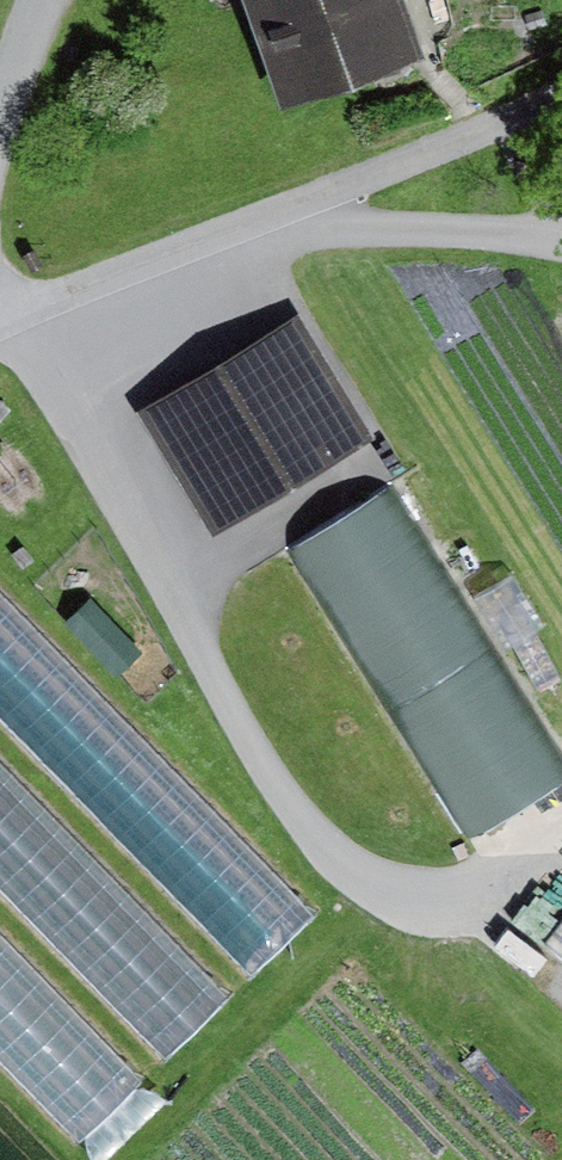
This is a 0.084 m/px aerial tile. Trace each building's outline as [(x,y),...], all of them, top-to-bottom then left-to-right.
[(290,116),(424,67),(399,0),(248,0),(290,116)] [(298,317),(140,413),(216,537),(374,441),(298,317)] [(293,555),(471,847),(561,791),(561,755),(400,490),(293,555)] [(332,922),(0,582),(0,886),(163,1053),(241,978),(257,995),(332,922)] [(88,603),(65,628),(117,678),(141,653),(88,603)] [(561,951),(561,916),(545,939),(561,951)] [(143,1075),(0,926),(0,1052),(80,1135),(143,1075)]
